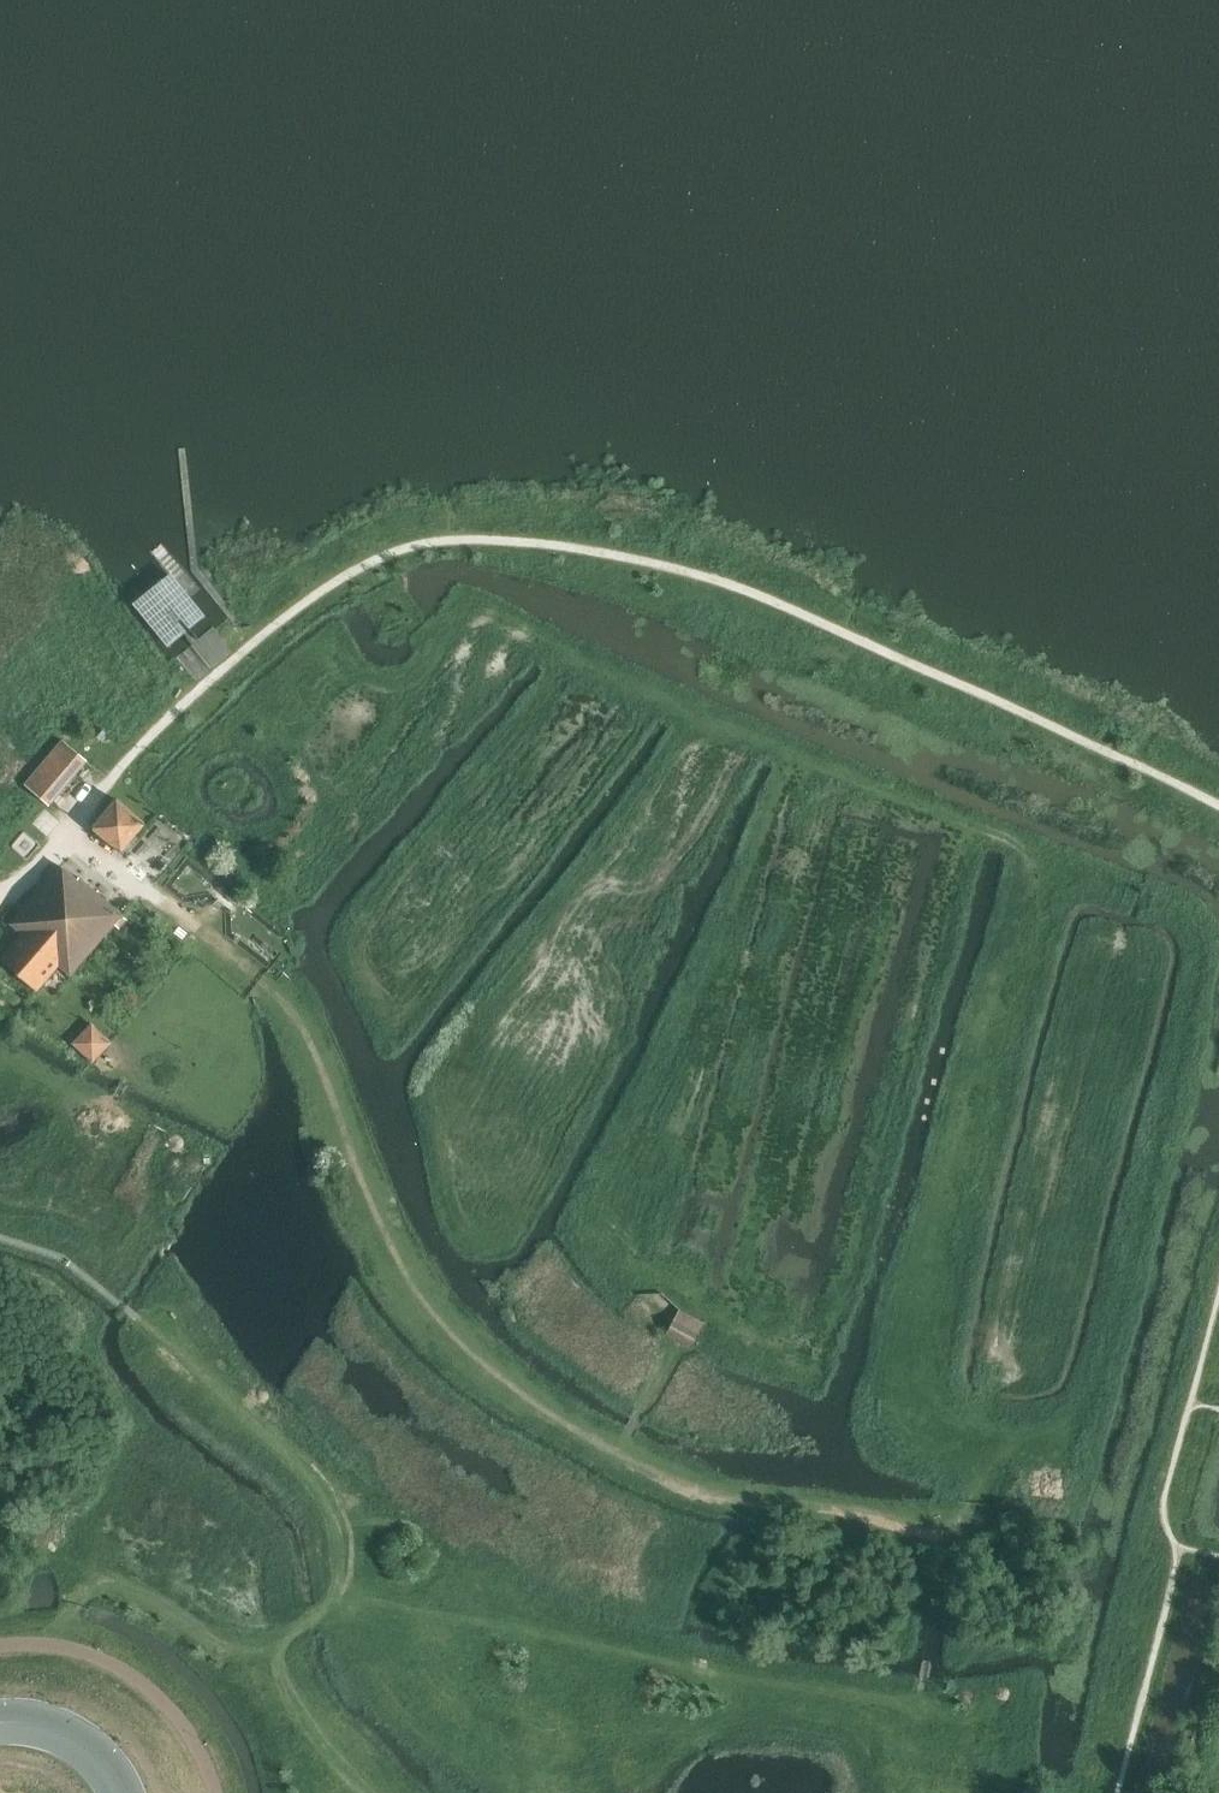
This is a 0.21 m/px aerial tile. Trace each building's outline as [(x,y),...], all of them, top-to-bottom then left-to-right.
[(171,575),(133,605),(169,647),(206,616),(171,575)] [(49,806),(87,761),(62,740),(24,785),(49,806)] [(144,823),(120,804),(97,831),(121,851),(144,823)] [(0,960),(37,991),(59,967),(71,976),(122,915),(79,878),(77,880),(59,866),(11,923),(22,933),(0,960)] [(91,1024),(72,1044),(91,1061),(109,1042),(91,1024)] [(679,1309),(665,1334),(679,1342),(691,1348),(704,1323),(679,1309)]
